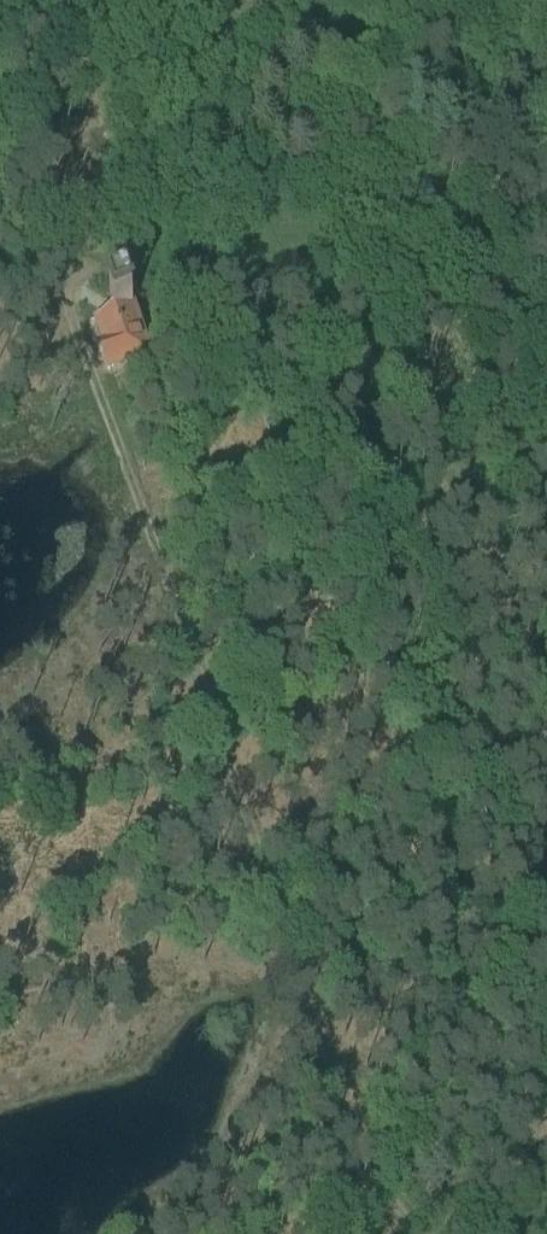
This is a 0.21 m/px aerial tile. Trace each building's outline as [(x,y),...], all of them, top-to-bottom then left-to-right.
[(114,318),(96,325),(113,374),(150,361),(128,296),(108,302),(114,318)]
